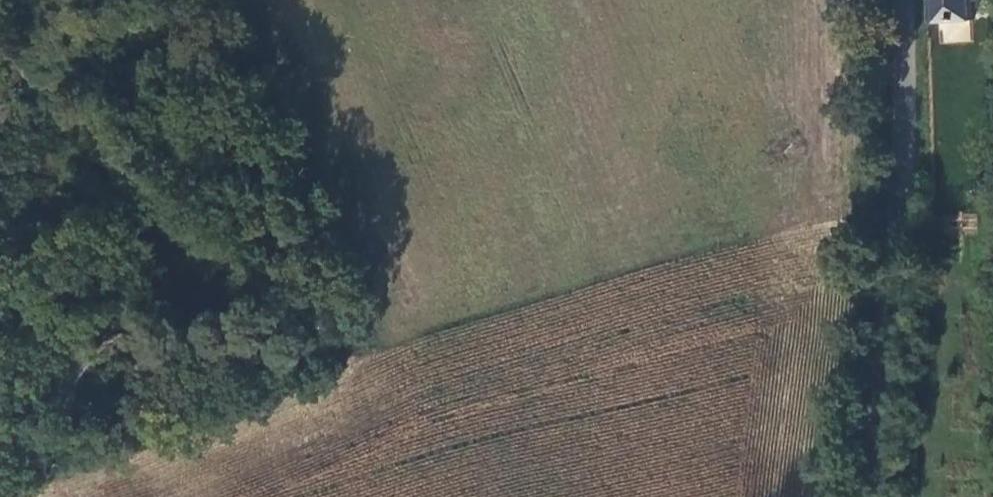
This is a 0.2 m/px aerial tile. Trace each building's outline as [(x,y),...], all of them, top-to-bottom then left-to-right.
[(940,31),(973,29),(976,29),(974,0),(939,0),(940,31)]
